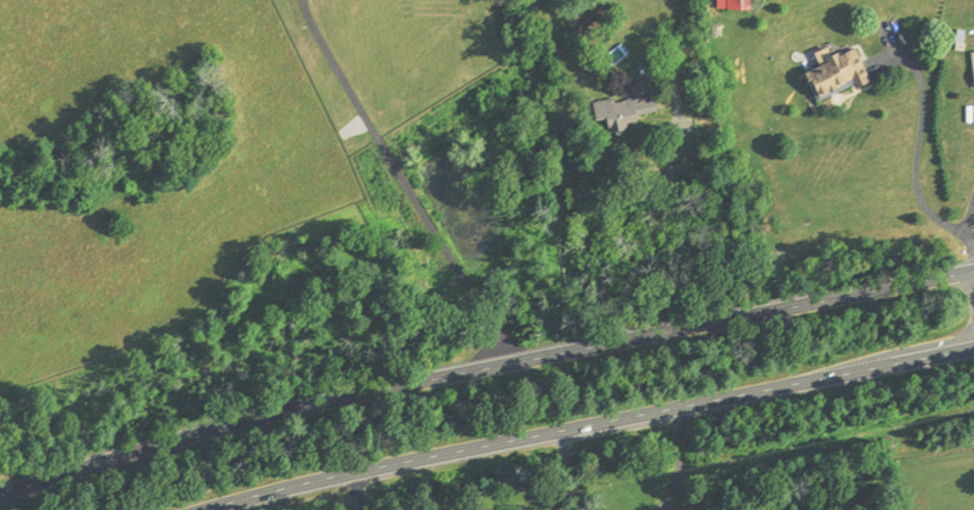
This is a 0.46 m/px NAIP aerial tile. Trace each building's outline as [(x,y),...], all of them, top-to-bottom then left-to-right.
[(744,21),(754,5),(745,0),(722,0),(719,5),(744,21)] [(799,70),(810,103),(864,85),(853,52),(799,70)] [(654,120),(651,94),(585,101),(587,120),(602,119),(602,125),(654,120)]
